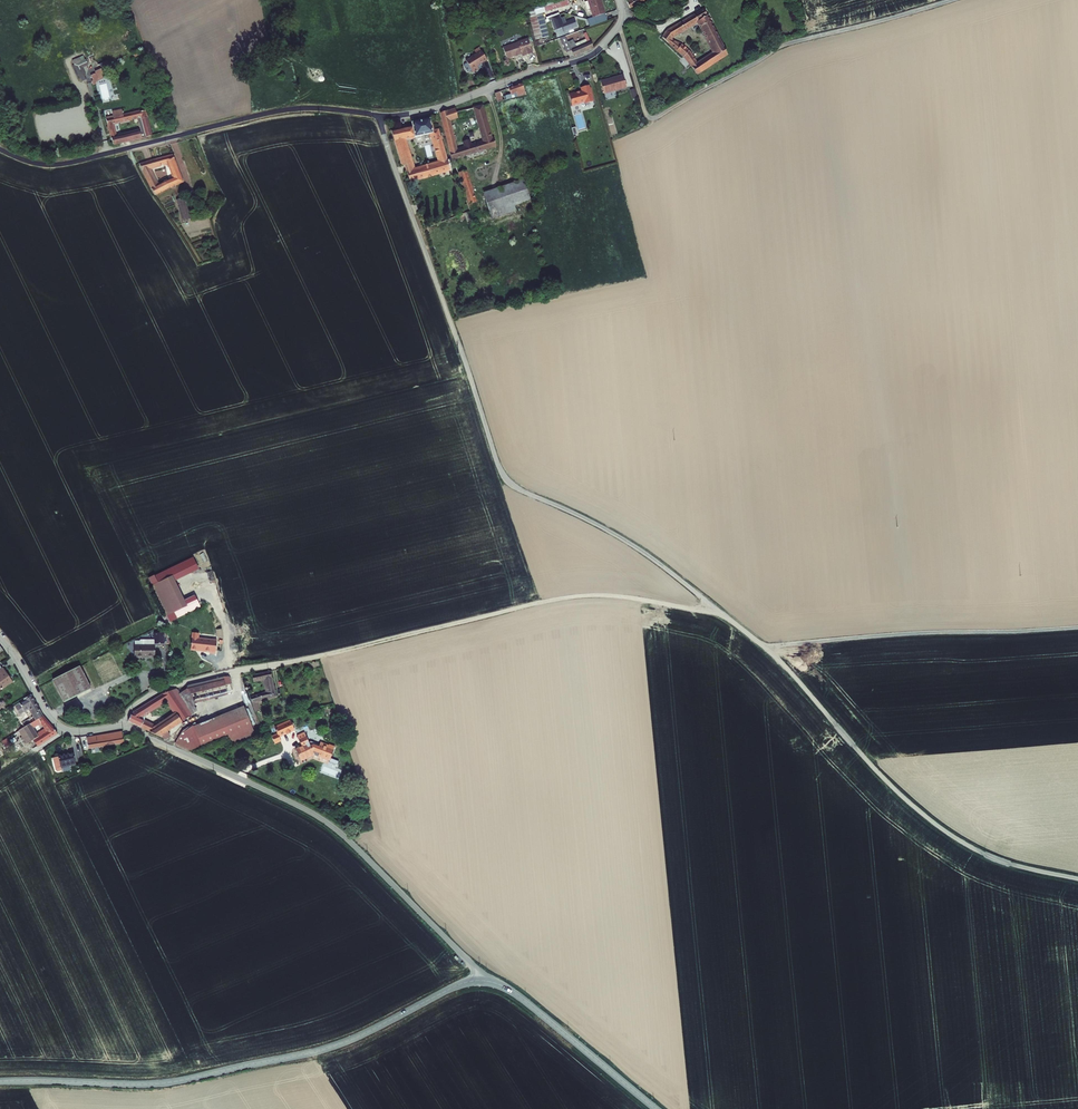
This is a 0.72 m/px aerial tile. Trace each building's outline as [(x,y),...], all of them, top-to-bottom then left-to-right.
[(551,1),(553,8),(569,3),(568,0),(555,0),(551,1)] [(593,17),(605,13),(601,0),(587,0),(593,17)] [(728,56),(703,9),(665,30),(663,35),(662,37),(683,57),(696,73),(728,56)] [(577,25),(574,18),(561,24),(563,31),(577,25)] [(565,37),(559,38),(566,53),(571,51),(573,57),(593,48),(586,33),(583,34),(586,43),(576,47),(572,39),(567,41),(565,37)] [(523,56),(532,53),(528,39),(519,42),(503,46),(507,59),(522,54),(523,56)] [(480,48),(465,57),(472,70),(478,66),(476,64),(486,58),(480,48)] [(84,55),(72,60),(79,78),(85,75),(82,67),(88,65),(84,55)] [(94,70),(95,73),(91,74),(93,82),(106,78),(102,68),(94,70)] [(622,75),(600,81),(603,93),(626,87),(622,75)] [(506,99),(511,98),(525,94),(522,83),(508,88),(510,94),(505,95),(506,99)] [(588,85),(580,87),(581,91),(574,93),(574,92),(568,93),(571,105),(578,103),(585,101),(585,102),(592,101),(591,96),(592,96),(591,90),(590,91),(588,85)] [(458,117),(455,108),(440,113),(451,160),(496,146),(494,138),(492,139),(482,105),(472,108),(482,141),(470,145),(468,140),(462,142),(463,147),(455,149),(449,120),(458,117)] [(114,145),(143,138),(141,131),(119,135),(116,123),(142,117),(146,137),(154,135),(148,109),(140,111),(140,110),(106,118),(114,145)] [(430,118),(411,122),(412,126),(391,130),(401,164),(405,166),(410,182),(450,171),(439,129),(433,130),(430,118)] [(140,163),(155,195),(184,181),(174,154),(148,161),(140,163)] [(466,170),(458,173),(469,206),(477,203),(466,170)] [(525,179),(484,192),(492,214),(493,219),(518,211),(516,206),(532,201),(527,187),(525,179)] [(186,197),(177,200),(182,216),(190,213),(186,197)] [(192,219),(190,213),(182,216),(183,221),(192,219)] [(172,576),(151,585),(165,616),(186,607),(172,576)] [(161,632),(157,633),(157,639),(157,644),(165,644),(165,643),(170,643),(166,631),(161,632)] [(192,632),(189,650),(215,654),(216,640),(198,637),(199,633),(192,632)] [(136,646),(136,658),(157,658),(157,645),(147,645),(147,639),(142,639),(141,641),(136,641),(136,646)] [(9,676),(3,668),(0,664),(0,691),(11,683),(7,677),(9,676)] [(80,666),(54,679),(65,702),(92,688),(80,666)] [(271,671),(252,675),(254,682),(265,679),(268,691),(251,697),(257,712),(261,710),(258,703),(277,697),(272,671),(271,671)] [(234,689),(231,678),(191,688),(194,703),(229,694),(228,690),(234,689)] [(176,688),(164,693),(134,710),(131,714),(128,721),(144,728),(166,739),(171,736),(168,731),(193,714),(176,688)] [(32,696),(15,705),(20,713),(30,708),(34,715),(21,723),(24,728),(29,724),(38,719),(43,715),(32,696)] [(257,736),(245,706),(194,726),(195,729),(181,735),(186,748),(191,751),(229,737),(233,745),(257,736)] [(57,733),(43,715),(38,719),(41,723),(44,728),(36,734),(32,728),(29,724),(24,728),(19,731),(27,744),(33,740),(37,747),(57,733)] [(38,719),(29,724),(32,728),(41,723),(38,719)] [(279,737),(294,731),(289,720),(274,726),(277,734),(271,736),(274,744),(281,742),(279,737)] [(121,731),(86,737),(89,749),(124,742),(124,740),(131,739),(132,742),(138,741),(138,738),(132,735),(123,736),(123,731),(121,731)] [(304,733),(296,736),(301,747),(293,750),(297,760),(312,755),(313,756),(317,757),(316,760),(330,764),(334,752),(328,750),(329,748),(323,746),(322,748),(311,745),(309,745),(304,733)] [(73,752),(58,756),(53,758),(56,770),(58,771),(62,770),(61,767),(76,763),(73,752)]
